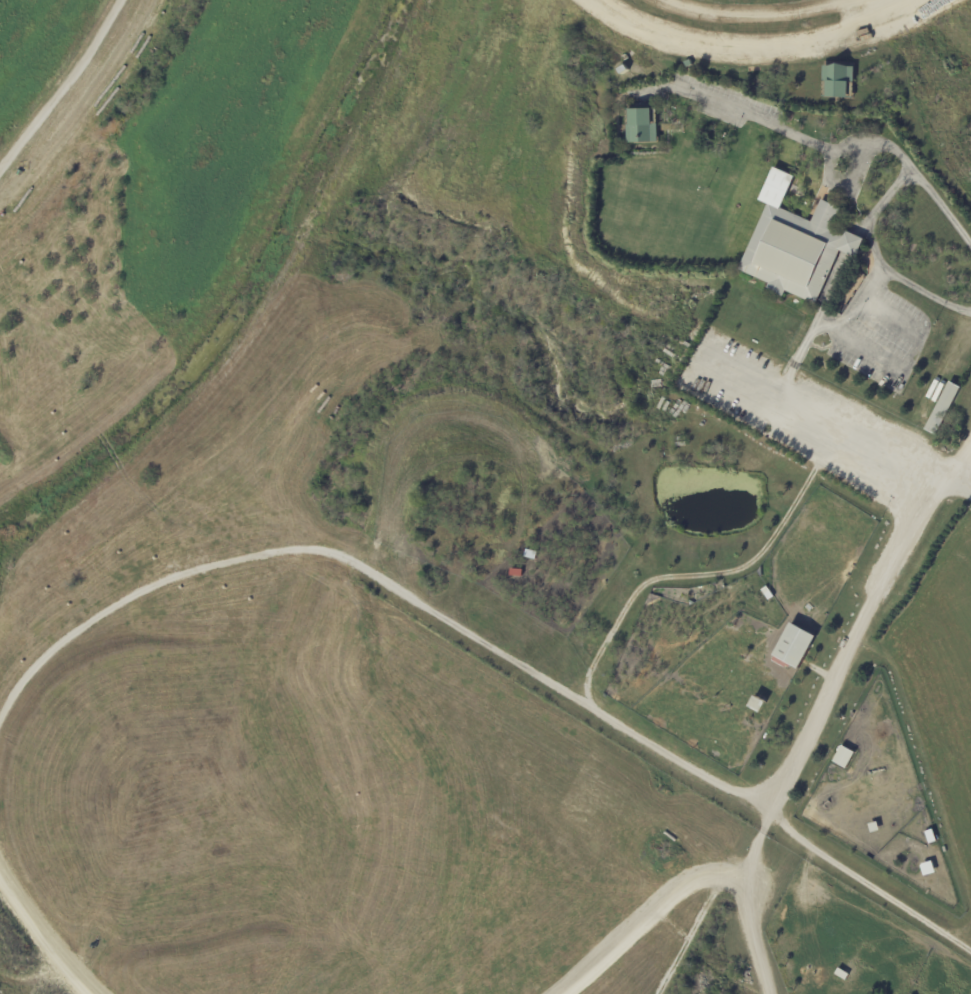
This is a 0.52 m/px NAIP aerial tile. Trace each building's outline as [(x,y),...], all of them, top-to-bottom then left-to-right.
[(858,83),(855,83),(854,99),(833,97),(834,81),(828,81),(829,66),(859,68),(858,83)] [(658,110),(659,125),(662,125),(662,143),(631,144),(631,125),(637,125),(637,110),(658,110)] [(796,184),(785,209),(815,222),(825,199),(844,208),(834,231),(848,237),(851,231),(870,240),(862,258),(844,250),(820,305),(789,291),(787,297),(770,289),(773,284),(742,270),(771,204),(764,200),(779,168),(799,177),(796,184)] [(954,407),(939,435),(928,429),(953,382),(964,388),(954,407)] [(822,639),(803,671),(793,666),(790,671),(774,661),(777,656),(779,657),(797,625),(822,639)] [(842,746),(855,753),(847,769),(834,762),(842,746)] [(866,824),(875,822),(878,830),(869,833),(866,824)] [(837,968),(847,975),(844,981),(833,974),(837,968)]
